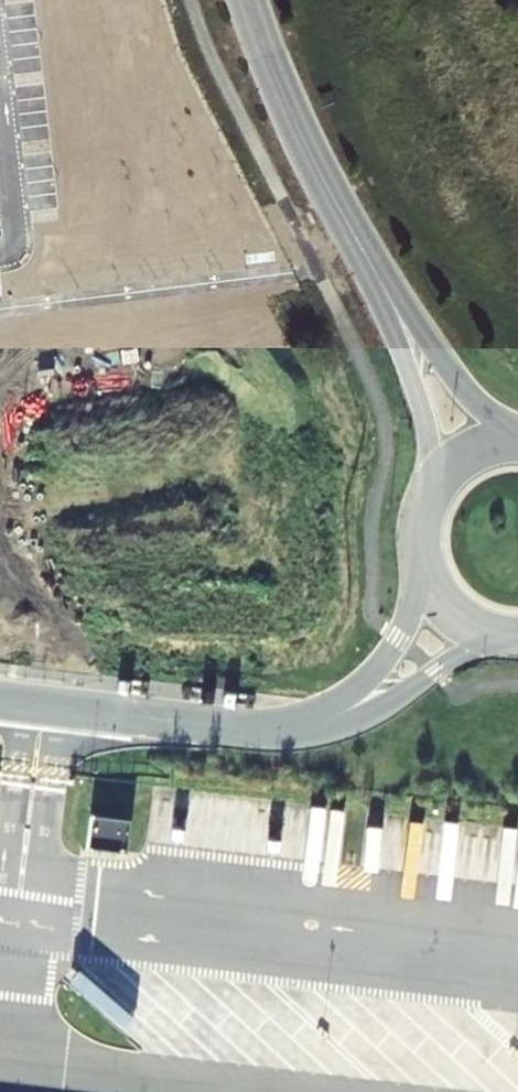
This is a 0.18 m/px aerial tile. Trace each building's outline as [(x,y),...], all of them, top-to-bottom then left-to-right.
[(139,820),(97,815),(93,849),(135,854),(139,820)]
